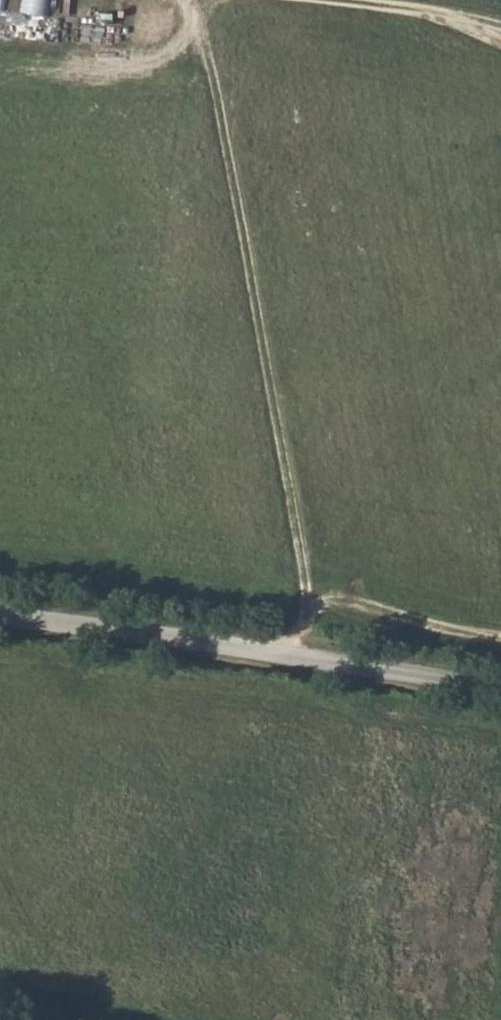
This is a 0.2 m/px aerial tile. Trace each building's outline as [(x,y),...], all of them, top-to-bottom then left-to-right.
[(49,13),(51,0),(26,0),(25,9),(49,13)]
